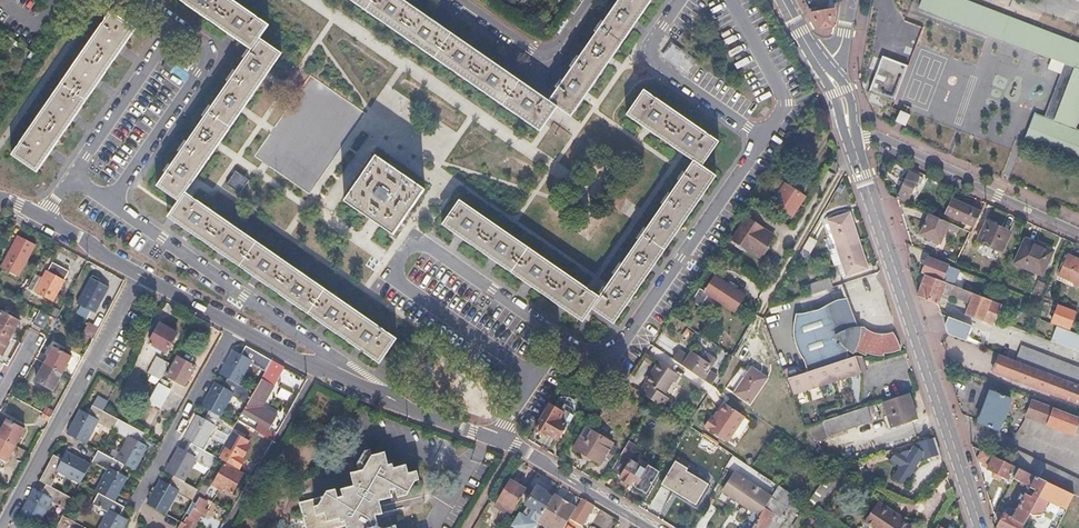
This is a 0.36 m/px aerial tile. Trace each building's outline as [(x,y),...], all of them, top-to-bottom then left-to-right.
[(188,193),(196,181),(220,147),(246,111),(284,56),(263,41),(272,28),(264,23),(231,0),(180,0),(197,12),(233,37),(252,50),(158,187),(179,202),(186,191),(188,193)] [(404,0),(354,0),(539,130),(555,106),(571,116),(591,86),(611,57),(632,27),(650,0),(618,0),(549,101),(404,0)] [(1024,139),(1078,161),(1078,133),(1074,131),(1078,119),(1078,46),(962,0),(923,0),(921,4),(919,10),(925,12),(1046,59),(1064,66),(1074,70),(1053,123),(1044,119),(1034,115),(1024,139)] [(815,4),(807,8),(817,27),(823,26),(827,25),(829,25),(832,9),(819,11),(815,4)] [(136,29),(111,12),(13,155),(38,172),(52,152),(75,117),(99,83),(122,49),(136,29)] [(671,42),(667,39),(657,54),(661,57),(671,42)] [(693,57),(671,42),(661,57),(683,71),(693,57)] [(182,56),(174,50),(170,56),(178,61),(182,56)] [(178,61),(170,56),(162,67),(170,73),(176,65),(178,61)] [(869,90),(895,100),(908,67),(882,57),(869,90)] [(1074,70),(1064,66),(1044,119),(1053,123),(1074,70)] [(717,141),(633,82),(616,106),(648,129),(683,152),(674,165),(639,216),(597,278),(589,290),(460,200),(443,225),(459,236),(493,260),(528,284),(562,308),(582,322),(590,309),(612,324),(628,301),(652,267),(676,232),(701,196),(724,164),(709,154),(717,141)] [(900,112),(896,121),(906,127),(911,116),(900,112)] [(1023,152),(1014,180),(1030,185),(1039,158),(1023,152)] [(426,190),(376,156),(345,202),(373,221),(394,235),(426,190)] [(253,180),(239,171),(230,185),(244,194),(253,180)] [(918,176),(908,172),(898,197),(912,203),(917,192),(912,189),(918,176)] [(804,194),(783,183),(770,206),(783,213),(788,204),(796,209),(804,194)] [(763,192),(758,189),(751,201),(756,204),(763,192)] [(396,338),(192,196),(188,193),(186,191),(179,202),(169,217),(175,221),(189,231),(222,254),(256,278),(291,302),(325,325),(359,349),(379,363),(388,350),(395,340),(396,338)] [(966,204),(951,198),(945,212),(975,225),(981,211),(966,204)] [(858,241),(848,213),(828,221),(838,248),(858,241)] [(970,231),(930,213),(920,234),(941,243),(947,231),(957,235),(946,259),(956,262),(970,231)] [(756,225),(746,219),(731,242),(748,253),(749,251),(760,258),(773,239),(761,231),(760,232),(754,228),(756,225)] [(999,226),(987,220),(977,241),(1001,251),(1010,231),(999,226)] [(35,246),(17,236),(1,267),(18,277),(35,246)] [(809,237),(794,264),(825,252),(820,250),(823,244),(809,237)] [(1039,244),(1024,238),(1014,262),(1042,274),(1053,250),(1039,244)] [(858,241),(838,248),(848,276),(868,268),(858,241)] [(1068,253),(1060,271),(1075,278),(1072,283),(1078,285),(1078,258),(1068,253)] [(948,265),(928,257),(922,273),(925,274),(942,281),(948,265)] [(47,271),(46,270),(34,291),(53,301),(64,280),(62,279),(67,270),(52,262),(47,271)] [(1021,277),(1004,271),(1001,278),(1018,284),(1021,277)] [(942,281),(925,274),(918,294),(918,296),(938,303),(942,292),(970,303),(966,314),(995,325),(1003,304),(979,295),(962,289),(942,281)] [(108,287),(91,278),(77,304),(95,313),(108,287)] [(716,278),(706,293),(711,297),(735,314),(746,298),(716,278)] [(830,278),(808,286),(812,295),(834,287),(830,278)] [(981,289),(965,283),(962,289),(979,295),(981,289)] [(711,297),(706,293),(702,291),(693,303),(702,309),(711,297)] [(861,305),(858,297),(851,297),(845,298),(840,300),(835,302),(830,306),(825,310),(820,313),(817,314),(814,314),(810,313),(800,313),(798,314),(794,316),(791,320),(790,323),(790,327),(791,333),(795,343),(802,357),(812,371),(848,361),(845,353),(851,355),(853,352),(862,355),(863,353),(876,356),(883,354),(882,352),(899,347),(893,332),(886,329),(879,326),(874,322),(869,317),(865,312),(861,305)] [(1075,311),(1057,304),(1051,321),(1069,327),(1075,311)] [(0,311),(0,353),(6,343),(14,329),(18,321),(1,311),(0,311)] [(50,316),(43,312),(37,325),(43,329),(50,316)] [(973,326),(942,314),(950,335),(967,342),(973,326)] [(178,332),(161,323),(151,340),(168,349),(178,332)] [(97,331),(86,325),(82,333),(93,339),(97,331)] [(1057,325),(1052,340),(1078,350),(1078,334),(1057,325)] [(404,346),(395,340),(388,350),(393,353),(397,356),(404,346)] [(1019,344),(1014,359),(1078,384),(1078,367),(1019,344)] [(245,355),(237,351),(223,375),(231,380),(242,386),(253,365),(267,373),(274,360),(249,346),(245,355)] [(71,357),(54,348),(51,356),(42,373),(38,382),(54,390),(71,357)] [(677,350),(671,360),(708,384),(714,375),(707,370),(715,358),(707,353),(702,360),(689,352),(686,357),(677,350)] [(170,363),(158,356),(149,372),(161,379),(170,363)] [(194,366),(177,357),(167,375),(184,384),(194,366)] [(812,371),(788,378),(794,394),(862,375),(860,368),(866,367),(863,358),(856,358),(848,361),(812,371)] [(1005,358),(1000,373),(1078,402),(1078,386),(1005,358)] [(263,380),(255,394),(249,404),(245,412),(275,428),(281,419),(265,410),(277,388),(275,387),(286,367),(276,361),(264,381),(263,380)] [(679,378),(660,365),(646,385),(648,386),(642,394),(665,410),(670,402),(665,398),(679,378)] [(767,378),(750,366),(742,377),(737,374),(727,389),(748,404),(767,378)] [(227,387),(219,382),(205,407),(212,411),(224,418),(235,397),(249,404),(255,394),(242,386),(231,380),(227,387)] [(168,392),(157,386),(149,400),(161,407),(168,392)] [(1013,399),(992,392),(980,422),(1001,430),(1013,399)] [(910,394),(884,402),(893,428),(919,419),(910,394)] [(107,403),(96,397),(87,413),(80,409),(70,427),(66,434),(84,445),(97,421),(112,430),(118,418),(103,410),(107,403)] [(1035,401),(1029,419),(1076,436),(1077,434),(1078,435),(1078,417),(1035,401)] [(560,410),(550,404),(534,430),(545,436),(546,434),(555,440),(565,424),(557,420),(562,411),(560,410)] [(565,424),(564,426),(567,428),(574,416),(572,409),(564,404),(560,410),(562,411),(557,420),(565,424)] [(46,406),(43,411),(50,415),(53,410),(46,406)] [(747,418),(729,406),(724,413),(719,421),(715,418),(708,428),(730,443),(747,418)] [(153,421),(157,409),(149,407),(146,419),(153,421)] [(875,422),(870,407),(823,422),(828,437),(875,422)] [(207,420),(200,416),(186,439),(193,444),(205,450),(216,429),(230,437),(237,426),(224,418),(212,411),(207,420)] [(245,412),(243,415),(273,432),(275,428),(245,412)] [(112,430),(126,438),(114,461),(124,466),(133,471),(147,445),(140,441),(144,433),(134,427),(118,418),(112,430)] [(7,462),(24,429),(7,419),(3,428),(0,433),(0,459),(7,462)] [(612,444),(586,429),(574,448),(600,463),(612,444)] [(235,432),(227,447),(243,457),(246,451),(249,445),(247,444),(248,440),(235,432)] [(941,454),(936,438),(914,446),(911,451),(893,456),(890,460),(901,467),(894,478),(905,484),(923,456),(927,459),(941,454)] [(636,445),(628,441),(610,471),(619,477),(618,479),(645,495),(659,472),(648,465),(645,469),(628,458),(636,445)] [(189,452),(181,448),(168,471),(175,475),(186,482),(198,461),(212,469),(218,458),(205,450),(193,444),(189,452)] [(1015,450),(1008,464),(1013,466),(1019,469),(1048,483),(1074,495),(1078,498),(1078,481),(1015,450)] [(1008,464),(982,451),(978,459),(989,464),(987,468),(1008,478),(1013,466),(1008,464)] [(92,463),(107,471),(95,492),(99,494),(113,502),(126,478),(119,474),(124,466),(114,461),(99,453),(97,452),(92,463)] [(60,460),(54,456),(40,482),(45,485),(51,488),(59,474),(80,484),(90,466),(66,453),(62,461),(60,460)] [(346,527),(347,527),(398,527),(397,525),(386,527),(381,526),(378,514),(383,512),(382,508),(381,504),(394,501),(392,496),(397,495),(398,501),(406,499),(414,486),(418,485),(415,476),(407,478),(404,468),(391,471),(390,467),(386,468),(384,455),(375,457),(366,470),(352,474),(355,487),(341,490),(342,494),(337,495),(336,490),(327,492),(323,498),(299,504),(306,527),(345,527),(346,527)] [(688,467),(675,460),(661,484),(696,504),(707,484),(685,472),(688,467)] [(242,473),(225,463),(213,484),(221,489),(222,487),(231,492),(237,482),(242,473)] [(1019,469),(1014,478),(1036,489),(1033,496),(1027,493),(1017,512),(1009,508),(1000,526),(1003,527),(1024,527),(1031,515),(1048,483),(1019,469)] [(750,518),(756,522),(765,508),(771,498),(732,474),(721,492),(754,512),(750,518)] [(170,483),(163,480),(150,503),(168,514),(180,493),(194,500),(198,493),(200,490),(186,482),(175,475),(170,483)] [(526,490),(510,481),(499,500),(514,509),(526,490)] [(204,483),(200,490),(198,493),(203,496),(209,486),(204,483)] [(1067,509),(1074,495),(1048,483),(1031,515),(1036,518),(1042,516),(1050,501),(1067,509)] [(40,494),(34,490),(21,514),(39,524),(50,503),(66,511),(72,499),(51,488),(45,485),(41,493),(40,494)] [(545,490),(536,485),(519,513),(536,523),(538,520),(551,498),(544,493),(545,490)] [(107,513),(99,527),(123,527),(128,519),(120,515),(124,508),(121,506),(113,502),(99,494),(93,505),(107,513)] [(551,498),(538,520),(550,527),(564,527),(568,522),(576,509),(553,495),(551,498)] [(201,497),(186,522),(183,520),(182,521),(179,527),(180,527),(194,527),(197,523),(195,522),(201,512),(207,501),(201,497)] [(576,509),(568,522),(579,527),(581,527),(593,507),(581,500),(576,509)] [(881,501),(868,522),(877,527),(913,527),(914,525),(897,514),(898,512),(881,501)] [(765,508),(756,522),(753,527),(778,527),(781,523),(783,525),(786,521),(765,508)]
